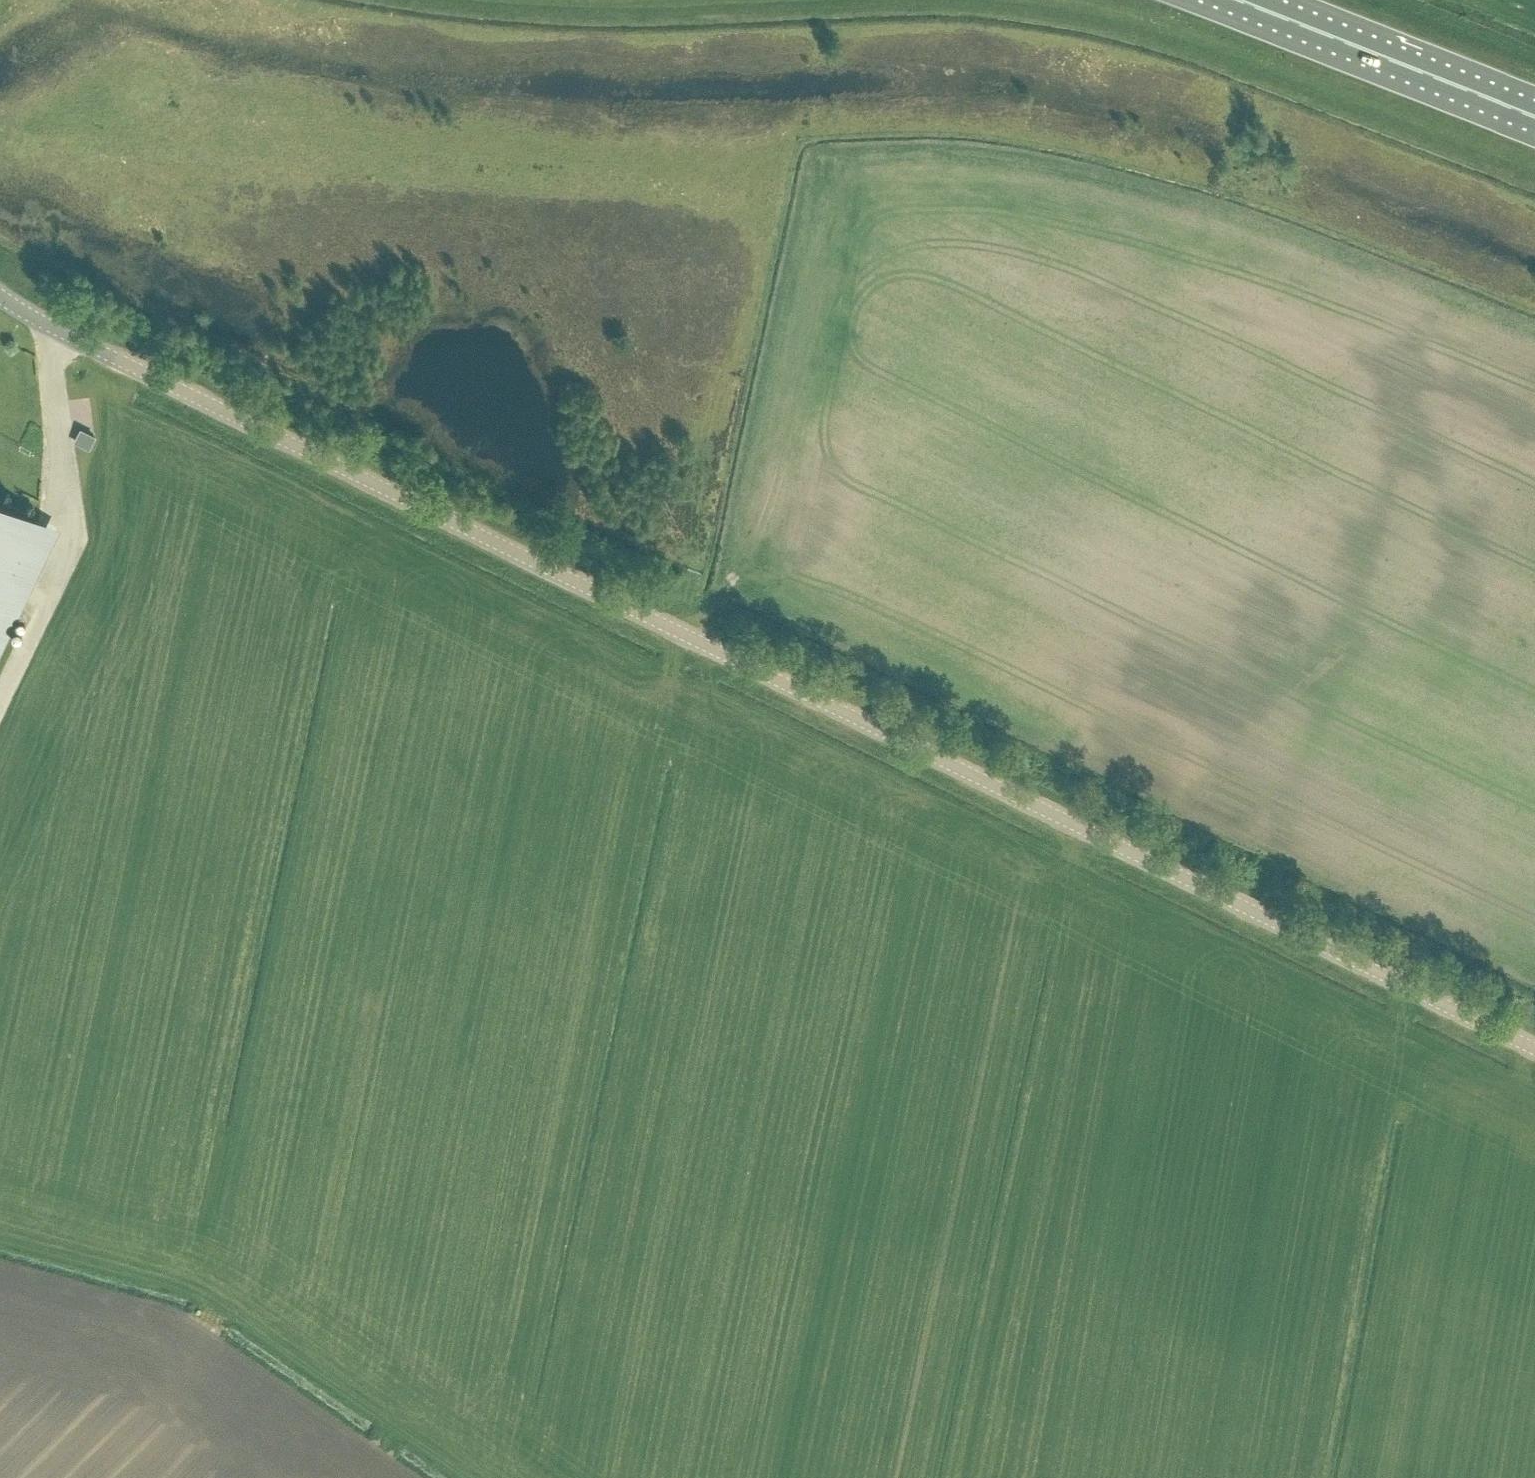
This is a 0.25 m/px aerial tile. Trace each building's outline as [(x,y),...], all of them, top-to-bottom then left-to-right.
[(20,598),(2,589),(37,516),(0,499),(0,640),(20,598)]
